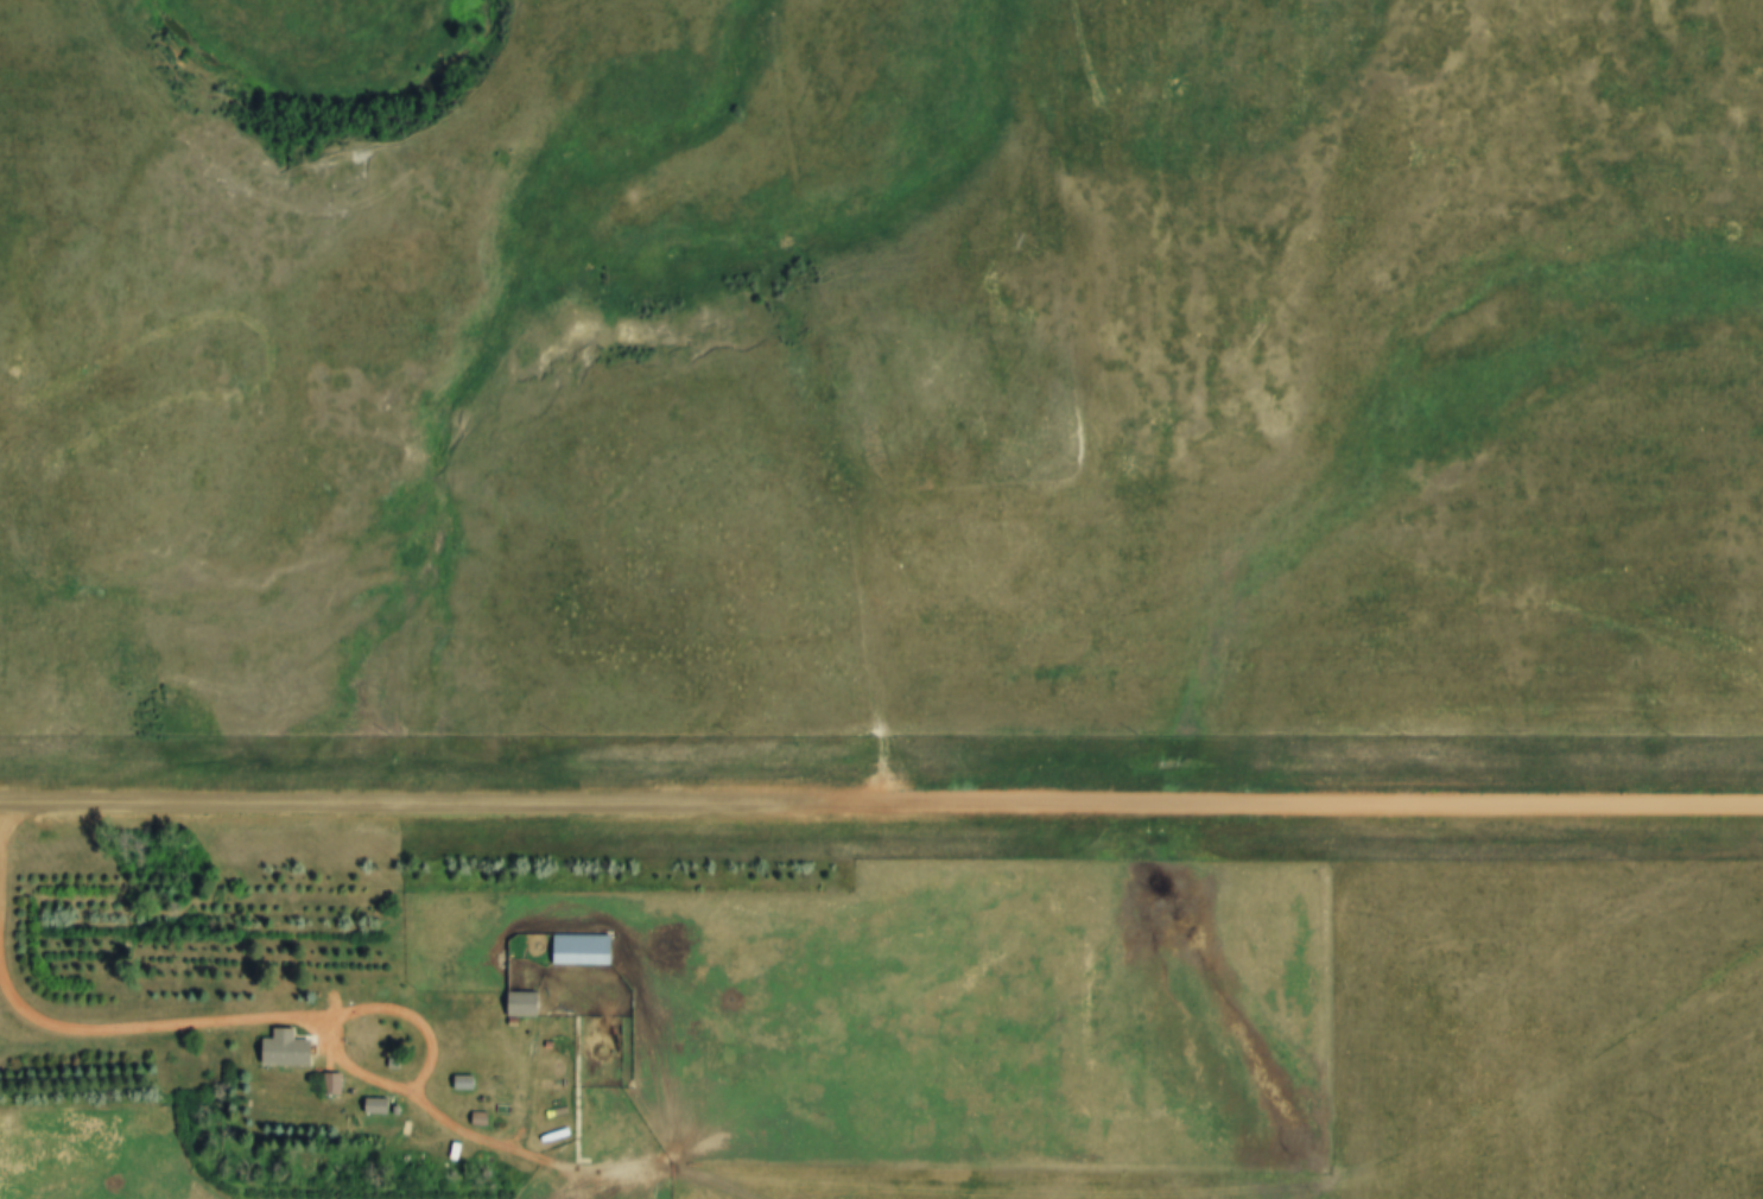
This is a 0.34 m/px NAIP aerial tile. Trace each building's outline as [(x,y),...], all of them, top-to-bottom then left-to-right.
[(609,965),(609,935),(549,935),(549,965),(609,965)] [(534,1016),(534,991),(503,991),(503,1016),(534,1016)] [(256,1039),(256,1066),(297,1066),(297,1040),(256,1039)] [(339,1074),(321,1074),(321,1095),(339,1095),(339,1074)] [(360,1114),(387,1114),(387,1099),(360,1099),(360,1114)]
